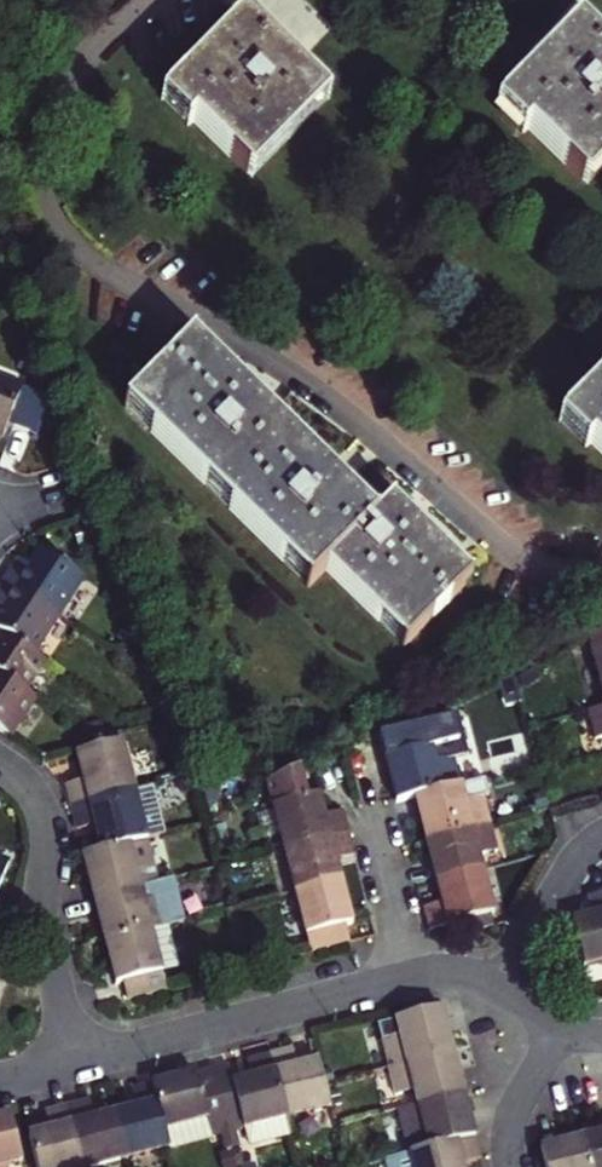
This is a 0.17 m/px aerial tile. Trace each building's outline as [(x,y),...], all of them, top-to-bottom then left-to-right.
[(246,173),(322,91),(276,48),(240,14),(163,95),(246,173)] [(583,180),(601,160),(601,47),(576,23),(501,104),(583,180)] [(419,644),(485,574),(429,520),(406,498),(389,515),(338,467),(240,374),(206,342),(139,413),(324,588),(341,570),(419,644)] [(601,457),(601,373),(561,418),(601,457)] [(6,443),(11,431),(36,440),(37,438),(58,427),(48,401),(0,383),(0,440),(6,443)] [(26,567),(13,586),(70,625),(96,585),(52,556),(41,572),(28,564),(26,567)] [(13,586),(0,606),(0,611),(9,617),(0,630),(0,633),(45,663),(70,625),(13,586)] [(0,633),(0,675),(36,699),(55,670),(45,663),(0,633)] [(591,645),(601,690),(601,640),(591,645)] [(0,675),(0,728),(21,742),(46,705),(36,699),(0,675)] [(590,717),(597,746),(601,745),(601,714),(590,717)] [(126,746),(79,760),(85,782),(68,787),(74,808),(139,792),(126,746)] [(400,807),(419,802),(464,791),(457,763),(440,767),(436,753),(389,765),(396,793),(400,807)] [(291,783),(271,783),(289,854),(353,837),(348,816),(329,821),(327,814),(324,803),(315,806),(308,775),(291,783)] [(424,825),(429,843),(492,828),(485,800),(491,799),(487,785),(464,791),(419,802),(424,825)] [(74,808),(77,821),(80,831),(97,826),(105,854),(153,841),(166,838),(152,787),(139,792),(74,808)] [(434,863),(440,888),(485,876),(481,860),(499,856),(492,828),(429,843),(434,863)] [(353,837),(289,854),(300,897),(346,886),(342,873),(340,862),(358,858),(353,837)] [(92,877),(98,901),(148,887),(144,875),(160,870),(153,841),(105,854),(87,858),(92,877)] [(0,864),(0,907),(14,870),(0,864)] [(445,909),(428,913),(430,921),(434,936),(496,920),(485,876),(440,888),(445,909)] [(148,887),(98,901),(105,924),(110,945),(157,933),(189,924),(178,880),(148,887)] [(346,886),(300,897),(316,957),(353,947),(349,932),(357,930),(354,919),(346,886)] [(601,969),(601,900),(591,902),(595,921),(585,923),(573,926),(585,973),(601,969)] [(157,933),(110,945),(116,966),(122,988),(129,986),(133,1002),(174,992),(157,933)] [(249,962),(241,964),(232,966),(234,977),(251,973),(249,962)] [(390,1074),(455,1058),(452,1045),(444,1013),(380,1030),(390,1074)] [(276,1076),(288,1124),(332,1113),(320,1063),(305,1067),(296,1069),(292,1053),(271,1057),(276,1076)] [(460,1075),(455,1058),(390,1074),(401,1118),(466,1101),(460,1075)] [(217,1071),(234,1137),(288,1124),(276,1076),(254,1081),(234,1086),(229,1068),(217,1071)] [(182,1081),(152,1088),(163,1136),(216,1123),(220,1140),(234,1137),(217,1071),(182,1081)] [(136,1111),(113,1117),(124,1165),(168,1153),(163,1136),(152,1088),(131,1094),(134,1105),(136,1111)] [(412,1160),(477,1144),(469,1115),(466,1101),(401,1118),(408,1146),(412,1160)] [(80,1166),(114,1166),(124,1165),(113,1117),(92,1122),(88,1105),(67,1110),(80,1166)] [(28,1138),(35,1166),(80,1166),(67,1110),(48,1114),(43,1115),(48,1134),(28,1138)] [(22,1163),(11,1117),(0,1120),(0,1166),(8,1166),(22,1163)] [(583,1140),(589,1166),(601,1166),(601,1135),(583,1140)] [(583,1140),(549,1149),(540,1151),(544,1166),(589,1166),(583,1140)] [(477,1144),(412,1160),(390,1165),(390,1166),(480,1166),(482,1166),(477,1144)]
